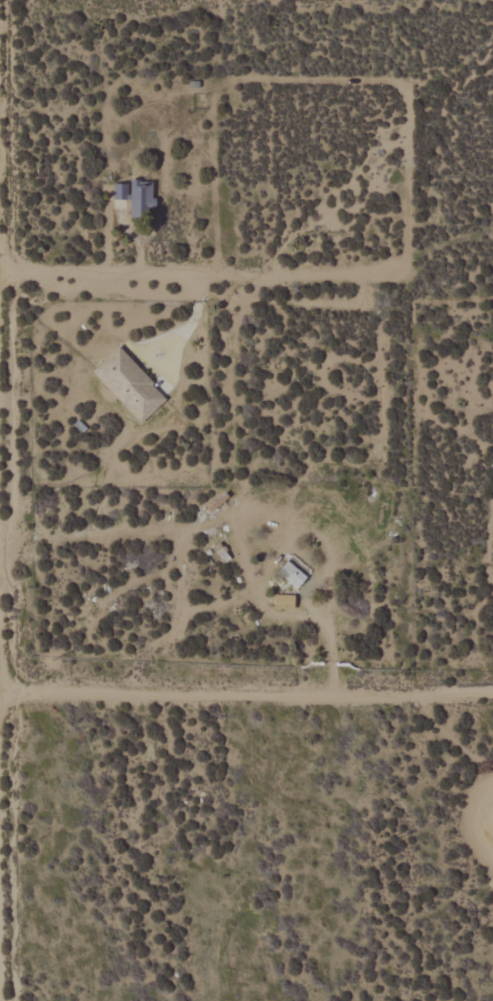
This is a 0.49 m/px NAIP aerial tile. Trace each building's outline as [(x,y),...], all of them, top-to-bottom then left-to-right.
[(114,185),(114,201),(131,201),(131,219),(149,219),(149,209),(154,209),(154,182),(130,182),(130,185),(114,185)] [(141,423),(167,399),(119,347),(93,372),(141,423)] [(299,589),(308,577),(288,562),(279,574),(299,589)]
